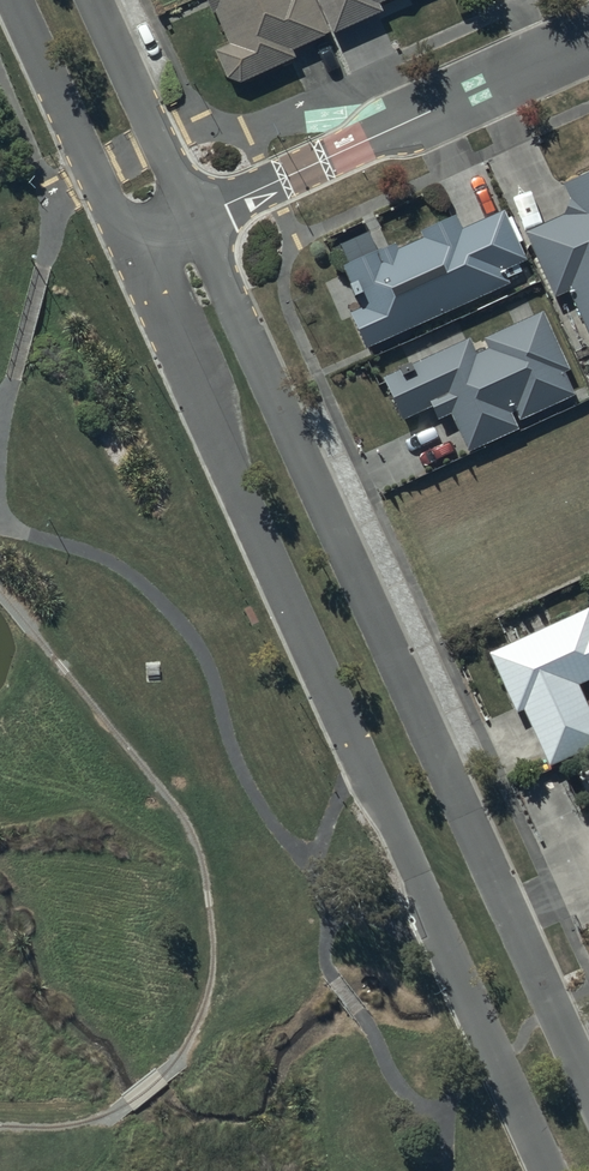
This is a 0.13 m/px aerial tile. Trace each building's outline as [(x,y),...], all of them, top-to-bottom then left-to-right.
[(318,0),(202,0),(210,18),(213,17),(224,43),(210,48),(224,82),(287,56),(284,49),(333,32),(318,0)] [(333,32),(381,10),(378,4),(387,0),(318,0),(333,32)] [(528,230),(557,295),(573,287),(588,323),(588,174),(565,184),(571,198),(566,214),(528,230)] [(362,308),(351,312),(368,348),(509,286),(503,272),(527,262),(505,211),(463,230),(457,216),(423,231),(426,239),(399,251),(396,243),(344,266),(362,308)] [(402,370),(385,377),(403,419),(433,407),(439,420),(454,414),(471,452),(520,430),(517,423),(575,398),(565,375),(573,371),(547,311),(485,338),(490,348),(477,354),(471,340),(414,365),(412,362),(400,367),(402,370)] [(487,651),(516,716),(523,713),(547,767),(588,748),(588,714),(576,685),(588,679),(588,606),(487,651)]
